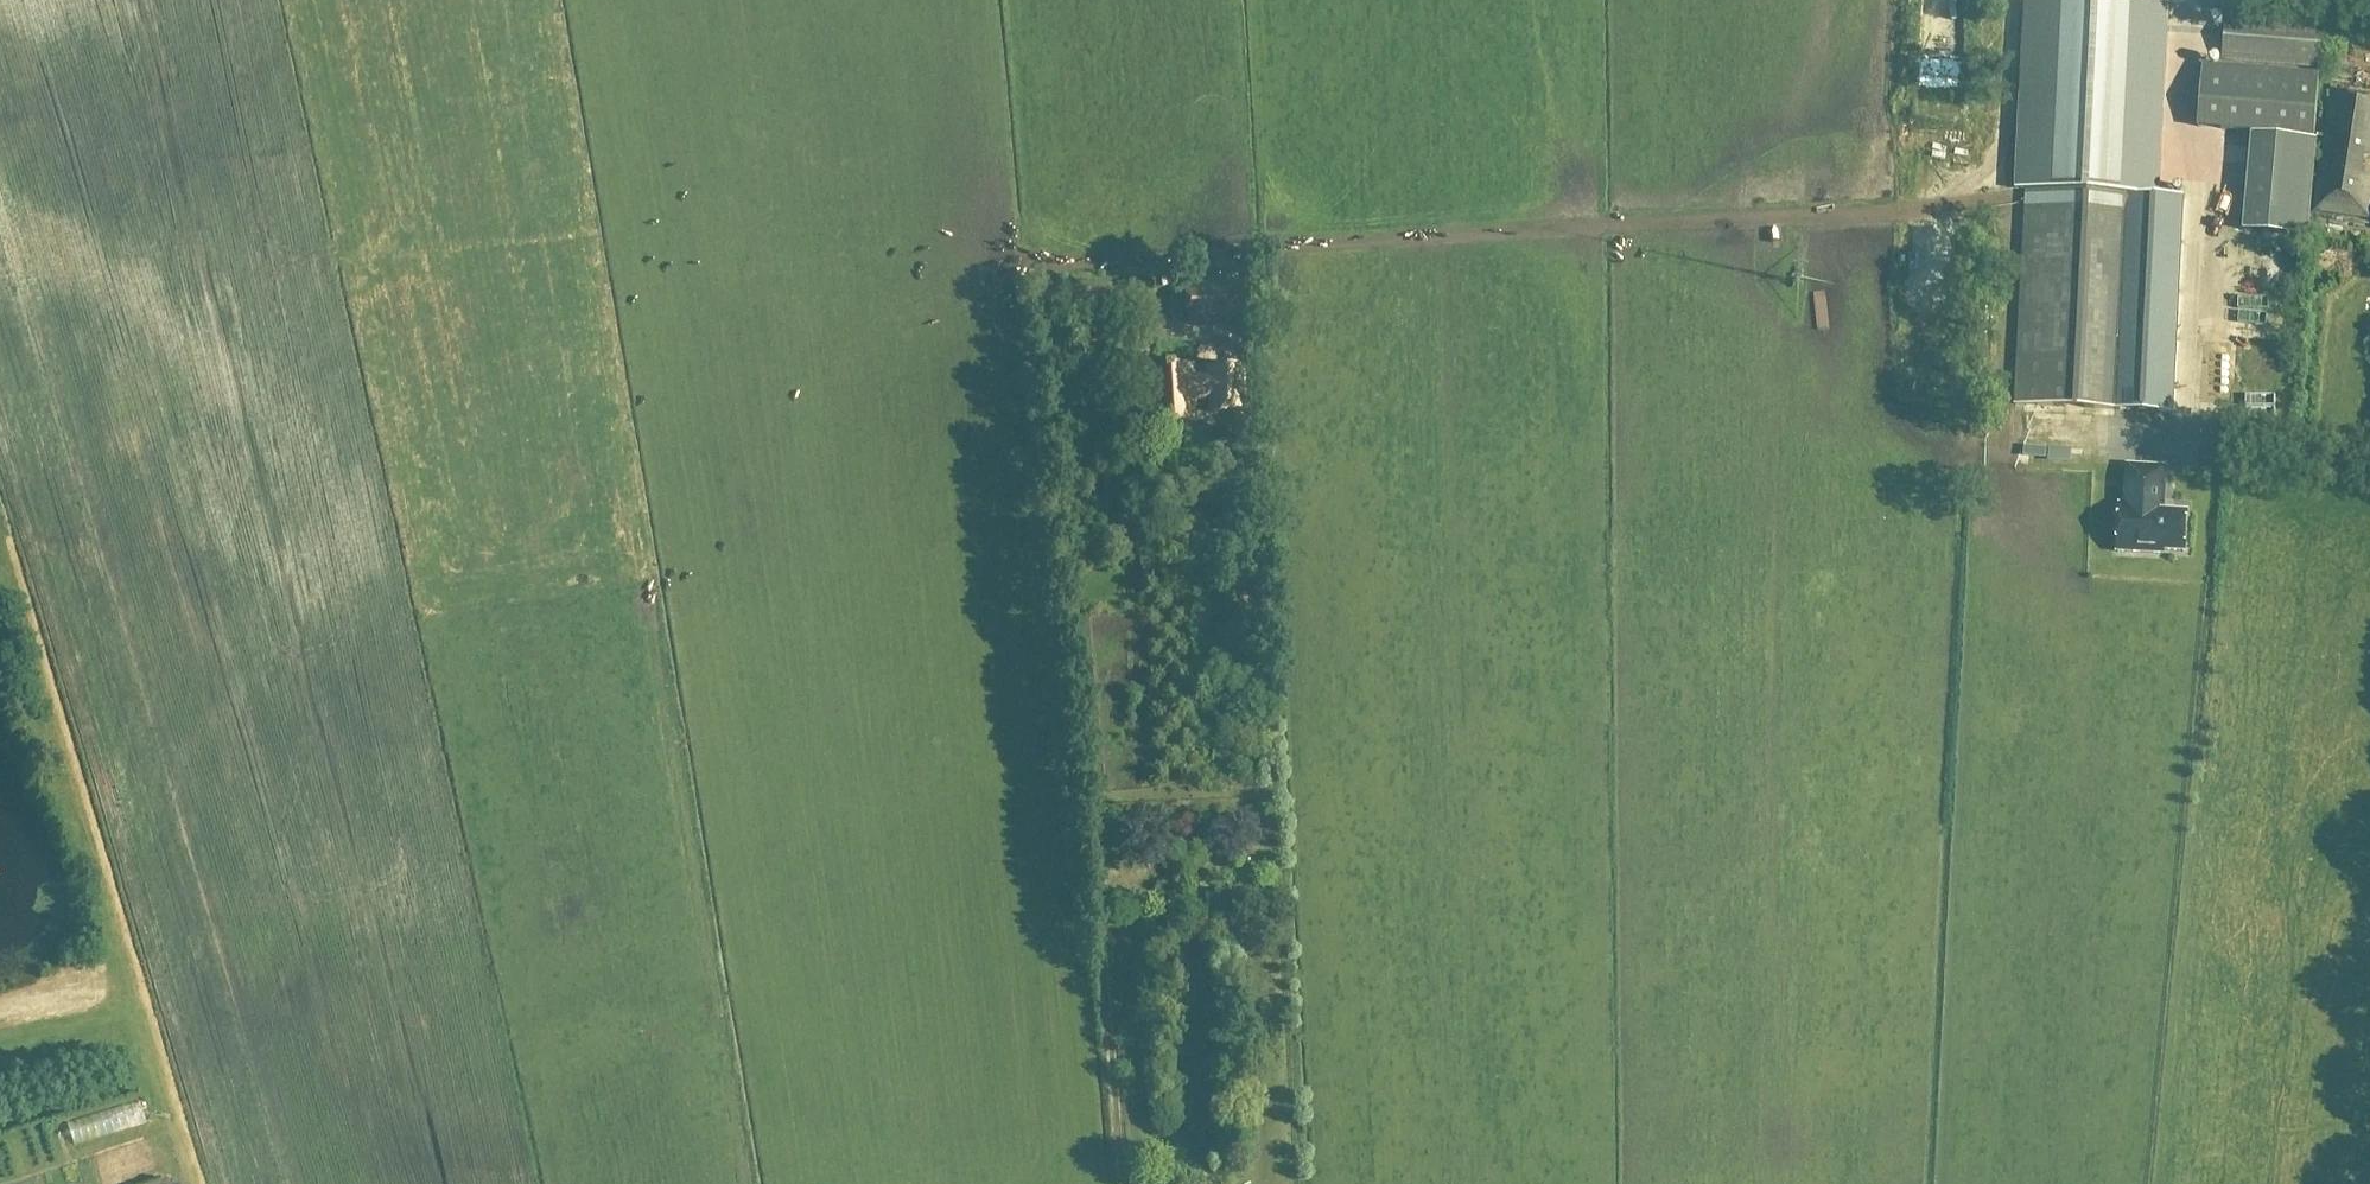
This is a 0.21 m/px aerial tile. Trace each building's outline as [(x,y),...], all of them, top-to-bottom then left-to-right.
[(1956,17),(1956,0),(1932,0),(1932,17),(1956,17)] [(2172,414),(2182,221),(2146,220),(2155,8),(2034,2),(2012,406),(2172,414)] [(2314,69),(2318,24),(2224,16),(2221,61),(2314,69)] [(2310,136),(2310,135),(2315,76),(2200,66),(2195,127),(2310,136)] [(2369,212),(2369,180),(2360,179),(2362,163),(2369,159),(2369,100),(2330,94),(2311,213),(2368,222),(2369,212)] [(2242,232),(2305,237),(2313,142),(2250,136),(2242,232)] [(1184,328),(1240,324),(1237,283),(1182,286),(1184,328)] [(1246,411),(1243,368),(1206,370),(1206,379),(1189,380),(1188,368),(1148,371),(1152,425),(1192,422),(1191,400),(1208,399),(1209,413),(1246,411)] [(2130,467),(2125,466),(2123,506),(2118,506),(2115,554),(2162,556),(2162,553),(2183,554),(2185,514),(2160,512),(2161,501),(2162,501),(2164,468),(2159,468),(2159,470),(2130,468),(2130,467)] [(124,1126),(148,1120),(144,1103),(120,1109),(124,1126)]
